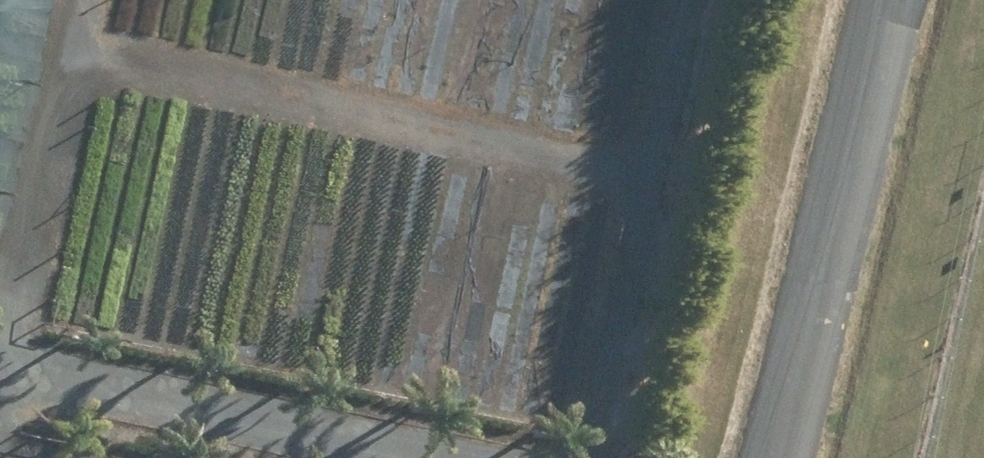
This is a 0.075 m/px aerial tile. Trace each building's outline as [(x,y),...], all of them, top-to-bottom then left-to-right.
[(50,0),(0,0),(0,227),(50,0)]
